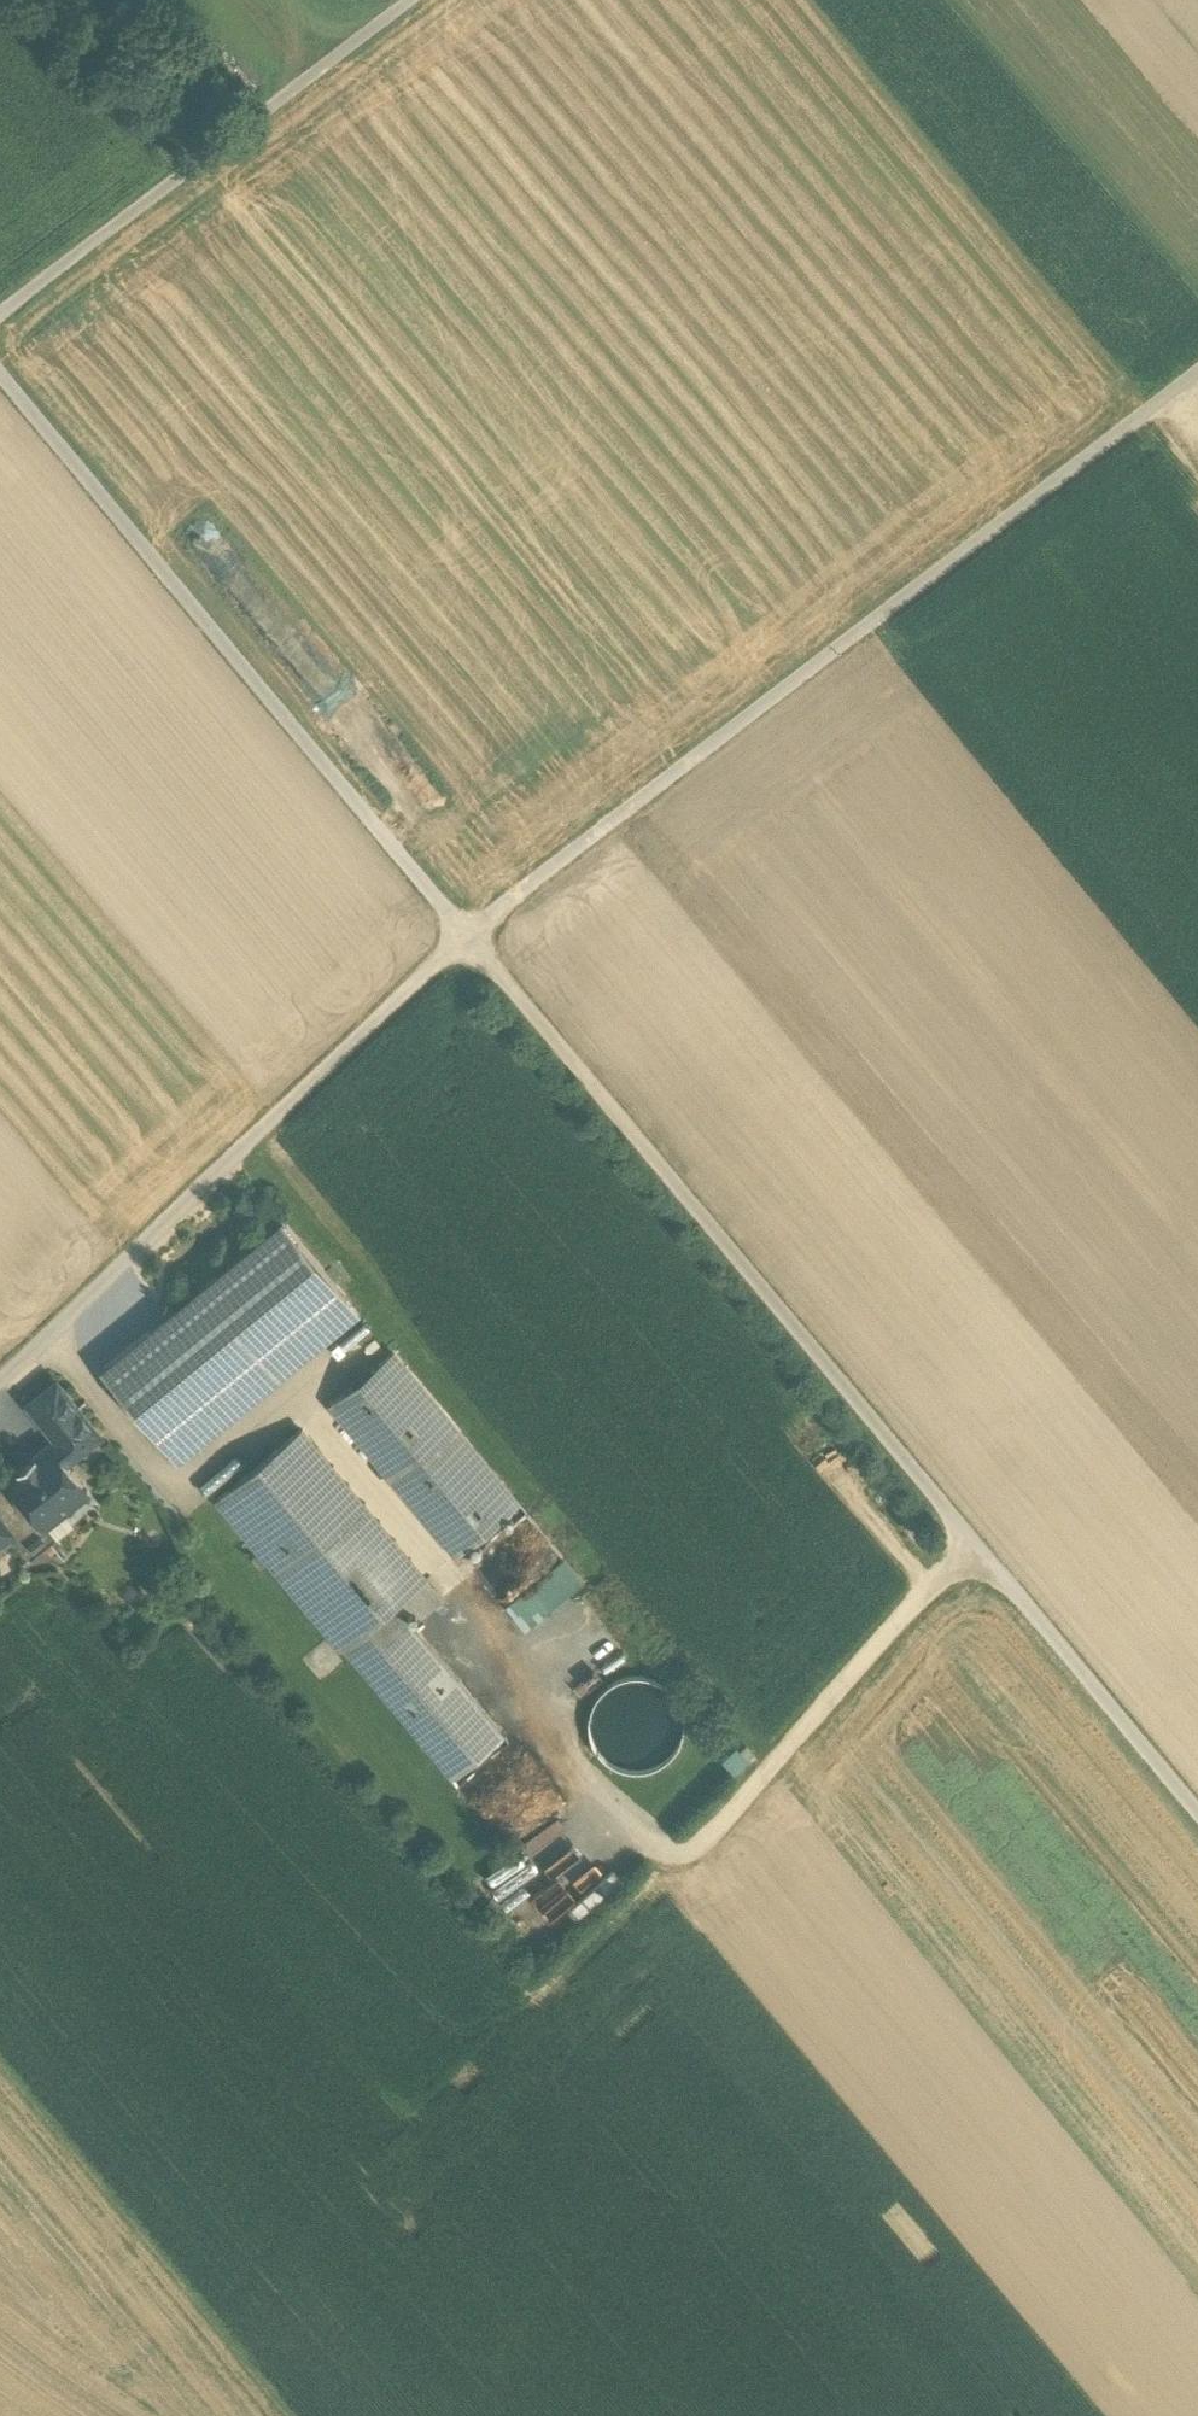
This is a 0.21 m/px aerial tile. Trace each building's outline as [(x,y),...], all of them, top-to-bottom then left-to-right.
[(283,1221),(103,1371),(167,1448),(347,1298),(283,1221)] [(519,1505),(393,1354),(331,1406),(456,1557),(519,1505)] [(57,1383),(29,1405),(51,1433),(79,1410),(57,1383)] [(79,1410),(51,1433),(56,1439),(56,1444),(51,1447),(65,1465),(100,1437),(79,1410)] [(426,1581),(301,1431),(218,1500),(342,1650),(343,1649),(395,1606),(426,1581)] [(50,1445),(7,1479),(9,1481),(45,1527),(47,1526),(88,1493),(65,1465),(51,1447),(50,1445)] [(9,1481),(0,1488),(0,1519),(13,1535),(11,1536),(31,1561),(57,1540),(47,1526),(45,1527),(9,1481)] [(11,1536),(13,1535),(0,1519),(0,1545),(11,1536)] [(564,1561),(510,1605),(529,1628),(583,1583),(564,1561)] [(395,1606),(343,1649),(453,1782),(505,1739),(395,1606)] [(681,1744),(685,1726),(681,1708),(671,1692),(655,1682),(636,1678),(618,1682),(603,1693),(592,1708),(589,1727),(593,1745),(603,1761),(619,1771),(637,1774),(656,1771),(671,1760),(681,1744)] [(737,1749),(723,1762),(735,1774),(749,1761),(737,1749)]
